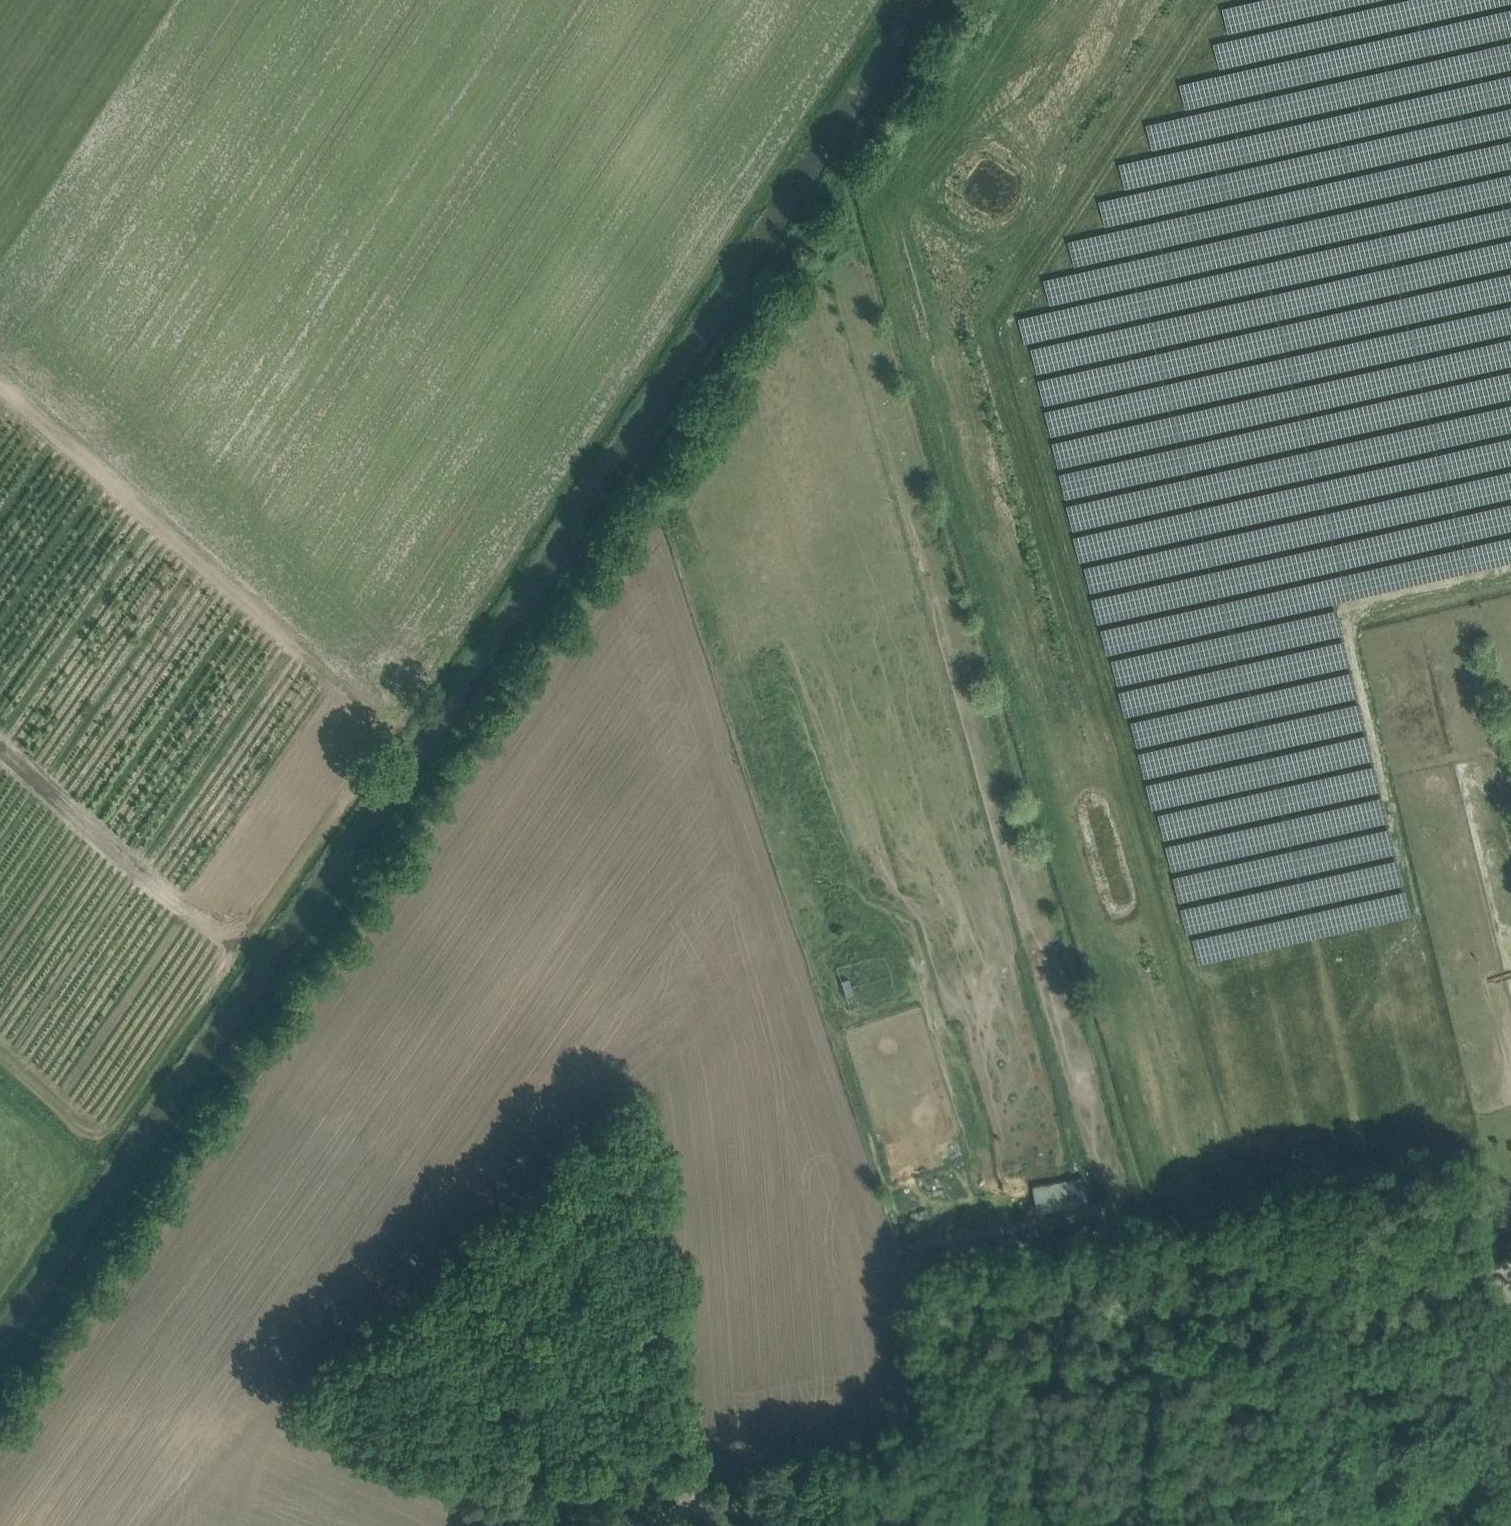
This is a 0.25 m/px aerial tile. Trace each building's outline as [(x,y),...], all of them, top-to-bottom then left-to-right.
[(1085,1179),(1035,1189),(1040,1214),(1090,1204),(1085,1179)]
